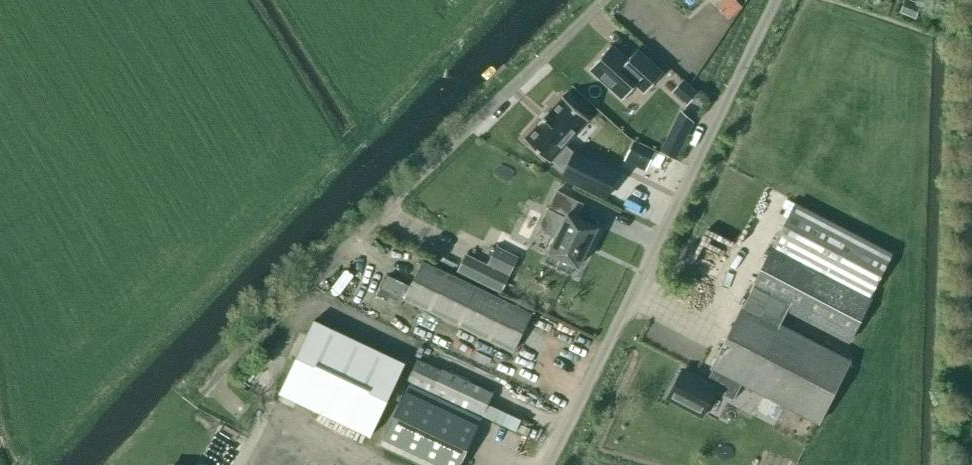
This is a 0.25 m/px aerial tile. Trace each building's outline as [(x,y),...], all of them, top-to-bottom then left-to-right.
[(716,4),(730,18),(744,5),(739,0),(720,0),(716,4)] [(904,1),(900,12),(915,18),(919,8),(904,1)] [(645,92),(663,72),(643,53),(637,48),(628,59),(611,44),(589,68),(623,99),(636,84),(645,92)] [(686,105),(698,92),(683,79),(671,92),(686,105)] [(589,119),(576,108),(579,106),(568,95),(565,98),(562,96),(524,138),(550,162),(552,160),(565,171),(562,176),(606,197),(618,171),(575,150),(574,152),(566,145),(589,119)] [(672,132),(662,151),(675,157),(685,138),(672,132)] [(633,140),(627,152),(649,163),(655,151),(633,140)] [(540,223),(543,230),(556,236),(544,261),(570,273),(575,264),(578,266),(597,227),(577,217),(584,203),(557,190),(540,223)] [(711,366),(713,367),(714,368),(742,382),(819,422),(850,360),(780,324),(788,309),(849,341),(872,298),(869,296),(892,253),(795,202),(750,290),(752,291),(745,305),(743,305),(711,366)] [(496,246),(487,265),(509,275),(518,256),(496,246)] [(423,259),(409,286),(387,275),(378,295),(400,306),(404,297),(513,351),(532,313),(423,259)] [(315,319),(280,392),(370,435),(405,362),(315,319)] [(742,382),(714,368),(713,367),(706,382),(682,369),(668,396),(702,414),(715,389),(733,399),(742,382)] [(432,390),(483,414),(493,392),(442,368),(432,390)] [(384,438),(441,464),(460,464),(478,425),(406,391),(384,438)] [(773,401),(765,416),(776,422),(784,407),(773,401)] [(245,409),(249,413),(254,408),(250,404),(245,409)]
